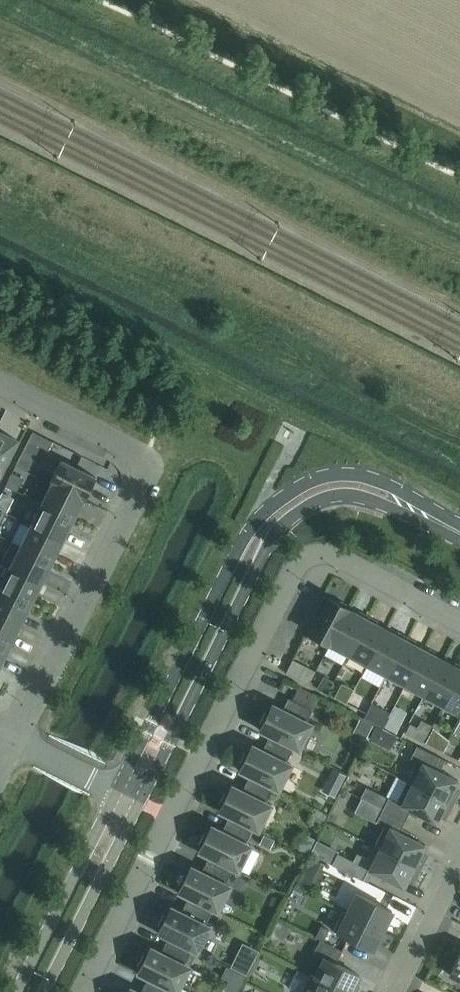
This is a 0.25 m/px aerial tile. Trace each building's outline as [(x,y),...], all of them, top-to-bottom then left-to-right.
[(33,431),(15,465),(27,471),(39,445),(49,450),(53,441),(33,431)] [(15,439),(0,432),(0,471),(15,439)] [(50,482),(85,499),(96,477),(61,460),(50,482)] [(23,477),(12,472),(5,485),(16,490),(23,477)] [(41,503),(73,519),(83,499),(84,500),(85,499),(50,482),(49,482),(51,483),(41,503)] [(0,496),(0,508),(6,511),(13,497),(2,492),(0,496)] [(30,525),(62,540),(73,519),(41,503),(30,525)] [(11,541),(51,561),(62,540),(30,525),(20,545),(11,540),(11,541)] [(0,563),(41,583),(51,561),(11,541),(0,563)] [(9,567),(0,584),(0,589),(30,604),(41,583),(0,563),(9,567)] [(20,625),(30,604),(0,589),(0,615),(20,625)] [(329,643),(348,608),(328,598),(307,637),(328,648),(330,643),(329,643)] [(329,643),(330,643),(348,653),(367,619),(348,608),(329,643)] [(9,646),(20,625),(0,615),(0,641),(9,646)] [(367,619),(348,653),(367,663),(386,629),(367,619)] [(386,629),(367,663),(386,674),(405,639),(386,629)] [(386,674),(405,684),(424,649),(405,639),(386,674)] [(9,646),(0,641),(0,664),(9,646)] [(424,649),(405,684),(424,694),(443,659),(424,649)] [(459,673),(459,669),(443,659),(424,694),(443,704),(459,673)] [(304,665),(298,678),(307,683),(313,672),(314,670),(304,665)] [(459,713),(459,673),(443,704),(459,713)] [(323,675),(316,688),(326,693),(333,680),(323,675)] [(341,683),(334,696),(346,703),(351,693),(353,689),(341,683)] [(272,704),(270,707),(267,713),(265,711),(259,723),(261,724),(259,729),(298,749),(311,723),(306,721),(312,710),(288,698),(282,709),(272,704)] [(389,716),(384,727),(395,733),(401,722),(389,716)] [(359,717),(355,727),(368,733),(372,724),(359,717)] [(375,725),(369,739),(389,749),(396,735),(375,725)] [(419,726),(414,737),(423,741),(429,731),(419,726)] [(431,731),(424,742),(442,751),(447,743),(431,731)] [(278,789),(291,764),(286,762),(292,750),(268,738),(262,750),(251,744),(247,753),(245,752),(239,764),(241,765),(239,769),(278,789)] [(406,782),(451,804),(459,789),(454,787),(458,779),(434,767),(439,757),(416,745),(410,757),(416,761),(406,782)] [(332,767),(326,780),(340,787),(346,774),(332,767)] [(231,785),(229,788),(227,793),(224,792),(218,804),(221,805),(218,810),(258,830),(270,804),(266,802),(271,790),(248,778),(242,790),(231,785)] [(388,798),(382,809),(405,820),(410,809),(436,822),(440,815),(445,818),(451,804),(406,782),(396,801),(388,797),(388,798)] [(365,786),(360,797),(361,798),(382,809),(388,798),(365,786)] [(316,809),(310,820),(320,825),(326,814),(316,809)] [(399,831),(405,820),(382,809),(376,821),(384,825),(374,845),(420,868),(427,854),(421,851),(425,844),(399,831)] [(237,870),(250,845),(245,842),(251,831),(227,819),(221,830),(211,825),(206,834),(204,833),(198,845),(200,846),(198,850),(237,870)] [(301,832),(294,846),(307,853),(314,838),(301,832)] [(263,834),(258,843),(269,848),(273,839),(263,834)] [(420,868),(374,845),(364,867),(404,887),(407,880),(412,882),(420,868)] [(331,864),(354,875),(359,864),(353,860),(337,852),(332,863),(331,864)] [(310,856),(301,873),(316,881),(324,864),(310,856)] [(217,911),(230,885),(225,883),(231,871),(207,859),(201,871),(190,866),(186,874),(184,873),(178,885),(180,886),(178,891),(217,911)] [(347,912),(382,930),(391,910),(356,893),(347,912)] [(170,906),(168,909),(166,915),(163,914),(157,926),(160,927),(157,931),(197,951),(209,926),(205,923),(210,912),(187,900),(181,911),(170,906)] [(382,930),(347,912),(343,909),(333,930),(372,950),(382,930)] [(315,936),(323,940),(329,929),(321,925),(315,936)] [(324,958),(315,976),(314,977),(345,991),(356,991),(359,985),(355,983),(359,975),(335,963),(342,950),(320,939),(314,952),(324,958)] [(176,991),(189,966),(184,964),(190,952),(166,940),(160,952),(150,946),(145,955),(143,954),(137,966),(139,967),(137,972),(176,991)] [(242,942),(230,966),(246,974),(258,950),(242,942)] [(449,974),(459,979),(459,953),(449,974)] [(221,976),(228,980),(223,989),(230,991),(237,991),(245,976),(226,966),(221,976)] [(314,977),(315,976),(310,974),(301,991),(345,991),(314,977)] [(146,981),(140,991),(168,991),(146,981)]
